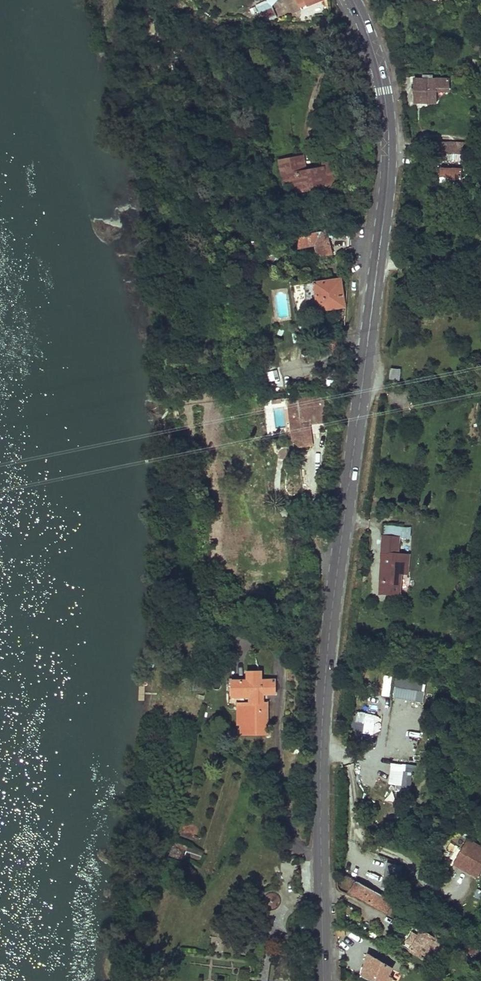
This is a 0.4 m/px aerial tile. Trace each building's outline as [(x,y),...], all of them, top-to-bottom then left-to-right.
[(271,1),(273,0),(255,0),(265,21),(277,16),(271,1)] [(305,0),(297,0),(301,8),(308,5),(305,0)] [(480,73),(480,60),(472,60),(472,73),(480,73)] [(414,80),(414,103),(436,104),(436,90),(448,90),(448,80),(414,80)] [(360,136),(360,143),(372,144),(373,137),(360,136)] [(429,137),(429,145),(432,145),(450,145),(450,137),(429,137)] [(450,145),(432,145),(432,154),(470,155),(470,149),(456,149),(456,146),(450,145)] [(309,155),(301,156),(303,170),(311,169),(309,155)] [(311,169),(303,170),(301,156),(293,157),(292,158),(293,165),(289,165),(286,166),(288,184),(299,183),(300,192),(340,187),(338,176),(329,177),(328,167),(311,169)] [(337,163),(328,164),(328,167),(329,177),(338,176),(337,163)] [(437,172),(437,177),(450,178),(449,186),(462,187),(462,179),(460,179),(460,169),(441,168),(441,172),(437,172)] [(459,192),(453,192),(453,202),(457,214),(462,213),(459,200),(459,192)] [(339,231),(289,237),(291,247),(294,246),(294,241),(300,240),(300,247),(318,245),(319,259),(333,258),(330,236),(339,236),(339,231)] [(309,299),(299,300),(300,313),(345,307),(341,280),(307,284),(309,299)] [(307,284),(297,286),(299,300),(309,299),(307,284)] [(330,338),(326,348),(334,351),(337,341),(330,338)] [(391,368),(389,379),(399,381),(400,369),(391,368)] [(323,395),(295,398),(298,420),(306,419),(326,416),(323,395)] [(295,398),(286,400),(291,442),(298,441),(296,425),(298,425),(298,420),(295,398)] [(326,416),(306,419),(307,424),(307,425),(327,422),(326,416)] [(307,425),(307,424),(298,425),(296,425),(298,441),(299,448),(310,447),(307,425)] [(382,527),(381,553),(399,554),(399,552),(400,537),(410,537),(411,528),(382,527)] [(381,553),(379,594),(400,595),(400,584),(397,584),(398,574),(409,574),(410,555),(399,554),(381,553)] [(369,640),(369,645),(381,645),(382,643),(389,643),(390,638),(382,637),(382,634),(374,634),(374,640),(369,640)] [(220,676),(222,701),(234,700),(237,699),(239,718),(243,718),(244,726),(256,724),(256,721),(266,720),(266,710),(262,710),(260,695),(256,695),(256,692),(255,685),(270,683),(269,671),(255,672),(254,664),(241,665),(242,674),(220,676)] [(384,674),(381,695),(389,696),(393,675),(384,674)] [(393,698),(424,700),(425,680),(394,678),(393,698)] [(256,692),(256,695),(260,695),(262,710),(266,710),(264,692),(256,692)] [(374,733),(375,712),(355,711),(354,732),(374,733)] [(390,761),(388,785),(408,786),(409,763),(390,761)] [(453,862),(475,876),(480,865),(480,846),(467,838),(453,862)] [(189,845),(184,854),(199,861),(203,852),(189,845)] [(181,858),(183,848),(174,847),(172,857),(181,858)] [(394,889),(400,863),(386,860),(380,885),(394,889)] [(356,880),(351,891),(387,911),(393,900),(356,880)] [(411,925),(401,945),(409,949),(419,929),(411,925)] [(444,942),(419,929),(409,949),(424,957),(430,946),(432,947),(439,951),(442,950),(444,945),(444,942)] [(222,952),(236,953),(236,936),(223,936),(222,952)] [(479,948),(467,941),(464,947),(476,954),(479,948)] [(430,946),(424,957),(426,958),(432,947),(430,946)] [(476,954),(464,947),(462,950),(474,956),(476,954)] [(360,975),(374,980),(389,980),(391,977),(388,975),(391,967),(370,955),(366,965),(364,964),(360,975)]
